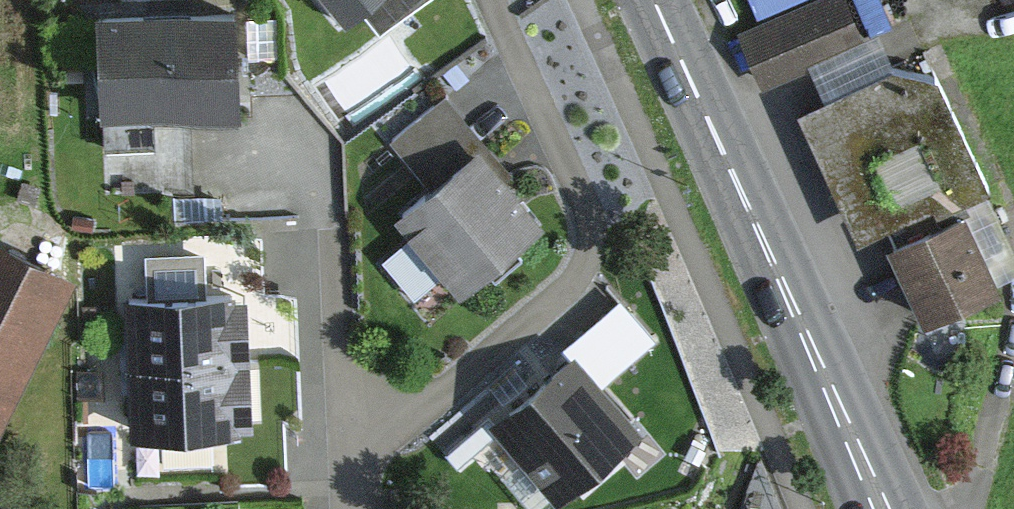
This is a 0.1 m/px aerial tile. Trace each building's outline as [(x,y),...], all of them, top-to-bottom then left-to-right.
[(348,28),(363,16),(379,38),(428,0),(326,0),(348,28)] [(990,279),(950,198),(980,184),(925,72),(914,51),(887,65),(870,31),(858,37),(840,0),(815,0),(734,40),(756,83),(800,61),(816,95),(791,107),(858,243),(885,230),(925,312),(990,279)] [(234,6),(96,15),(105,148),(156,145),(154,114),(178,112),(240,108),(234,6)] [(458,290),(543,225),(487,152),(446,98),(394,138),(430,185),(398,210),(458,290)] [(0,237),(0,421),(75,276),(0,237)] [(118,292),(124,429),(250,424),(245,286),(118,292)] [(555,367),(493,417),(557,495),(636,430),(571,353),(555,367)]
